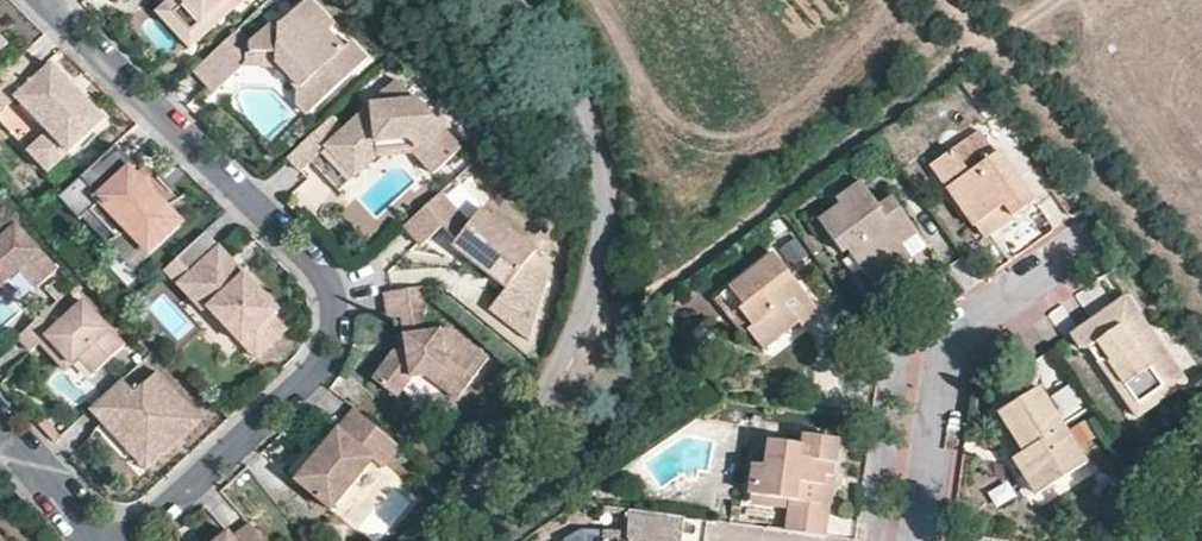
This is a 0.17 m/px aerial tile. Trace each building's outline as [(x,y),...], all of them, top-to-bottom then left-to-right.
[(182,0),(175,0),(160,15),(195,54),(243,9),(236,0),(235,0),(206,27),(182,0)] [(206,27),(235,0),(182,0),(206,27)] [(334,32),(340,25),(316,0),(312,0),(283,27),(276,24),(255,43),(243,30),(197,73),(218,96),(252,64),(252,55),(275,56),(275,65),(301,94),(301,108),(311,119),(374,60),(357,42),(350,48),(334,32)] [(243,9),(253,0),(236,0),(243,9)] [(2,28),(0,31),(0,59),(17,42),(2,28)] [(275,56),(252,55),(252,64),(275,65),(275,56)] [(60,69),(49,80),(30,60),(0,89),(0,103),(13,117),(25,105),(55,138),(78,161),(114,126),(60,69)] [(468,150),(421,100),(374,105),(348,129),(337,118),(305,147),(319,162),(330,151),(340,142),(362,164),(380,147),(413,143),(423,153),(418,158),(437,178),(468,150)] [(78,161),(55,138),(35,157),(57,181),(78,161)] [(1003,210),(1011,221),(1030,207),(994,158),(990,160),(974,139),(932,171),(975,230),(1003,210)] [(362,164),(340,142),(330,151),(359,183),(381,161),(418,158),(423,153),(413,143),(380,147),(362,164)] [(161,191),(148,177),(142,182),(137,177),(142,171),(122,150),(88,182),(109,205),(98,215),(125,244),(137,237),(155,255),(184,229),(171,216),(185,207),(166,187),(161,191)] [(166,187),(152,173),(148,177),(161,191),(166,187)] [(316,175),(295,192),(311,213),(332,195),(316,175)] [(903,248),(916,238),(888,203),(878,209),(859,186),(836,204),(840,210),(819,226),(844,258),(849,255),(866,276),(880,266),(884,272),(908,256),(903,248)] [(542,255),(488,211),(476,226),(447,194),(410,228),(428,248),(449,227),(463,242),(458,248),(512,292),(542,255)] [(984,241),(1011,221),(1003,210),(975,230),(984,241)] [(155,255),(137,237),(125,244),(98,215),(89,224),(139,276),(158,258),(155,255)] [(0,245),(0,291),(7,297),(28,278),(44,295),(67,273),(24,228),(3,248),(0,245)] [(299,327),(251,277),(245,282),(230,266),(236,260),(212,235),(182,263),(195,277),(184,288),(195,299),(206,289),(221,305),(215,311),(249,347),(256,340),(270,354),(299,327)] [(926,251),(916,238),(903,248),(908,256),(884,272),(880,266),(866,276),(878,292),(891,283),(915,265),(913,261),(926,251)] [(251,277),(236,260),(230,266),(245,282),(251,277)] [(793,324),(797,329),(800,332),(817,320),(773,261),(719,301),(734,319),(738,317),(750,333),(747,336),(761,356),(789,335),(785,330),(793,324)] [(195,277),(182,263),(171,274),(184,288),(195,277)] [(221,305),(206,289),(195,299),(210,316),(215,311),(221,305)] [(491,360),(452,328),(427,331),(425,314),(428,314),(426,291),(385,295),(388,321),(402,319),(403,333),(405,352),(395,353),(374,378),(399,399),(415,380),(430,378),(457,401),(491,360)] [(734,319),(719,301),(715,305),(728,322),(728,323),(742,340),(747,336),(750,333),(738,317),(734,319)] [(79,317),(66,303),(24,343),(39,359),(47,351),(54,344),(78,369),(81,372),(87,366),(102,381),(135,350),(92,305),(79,317)] [(1139,343),(1145,338),(1120,304),(1113,308),(1139,343)] [(1176,380),(1145,338),(1139,343),(1113,308),(1068,341),(1077,354),(1086,355),(1096,369),(1106,368),(1136,407),(1176,380)] [(789,335),(797,329),(793,324),(785,330),(789,335)] [(405,352),(403,333),(393,335),(395,353),(405,352)] [(270,354),(256,340),(249,347),(263,361),(270,354)] [(73,373),(78,369),(54,344),(47,351),(69,373),(70,374),(71,374),(72,374),(73,374),(73,373)] [(1183,389),(1176,380),(1136,407),(1106,368),(1096,369),(1135,421),(1183,389)] [(209,422),(163,373),(140,394),(129,382),(95,415),(122,443),(128,438),(128,437),(158,469),(184,445),(179,440),(184,436),(188,441),(209,422)] [(1066,414),(1083,401),(1069,382),(1052,395),(1066,414)] [(1084,467),(1034,392),(997,417),(1022,455),(1012,463),(1035,498),(1084,467)] [(403,450),(357,412),(298,482),(333,512),(352,489),(375,462),(386,470),(403,450)] [(800,446),(801,435),(792,434),(791,445),(800,446)] [(784,530),(822,536),(827,504),(818,503),(820,488),(814,482),(814,477),(817,477),(830,477),(835,440),(801,435),(800,446),(791,445),(766,441),(764,464),(753,463),(749,494),(782,498),(789,499),(784,530)] [(188,441),(184,436),(179,440),(184,445),(188,441)] [(158,469),(128,437),(128,438),(122,443),(152,475),(158,469)] [(756,440),(753,463),(764,464),(766,441),(756,440)] [(818,503),(827,504),(830,477),(817,477),(814,477),(814,482),(820,488),(818,503)] [(781,507),(782,498),(749,494),(747,503),(781,507)] [(626,509),(623,533),(599,531),(597,540),(678,540),(681,517),(626,509)] [(246,524),(228,538),(224,532),(213,540),(259,540),(246,524)] [(599,531),(582,529),(563,540),(597,540),(599,531)]
